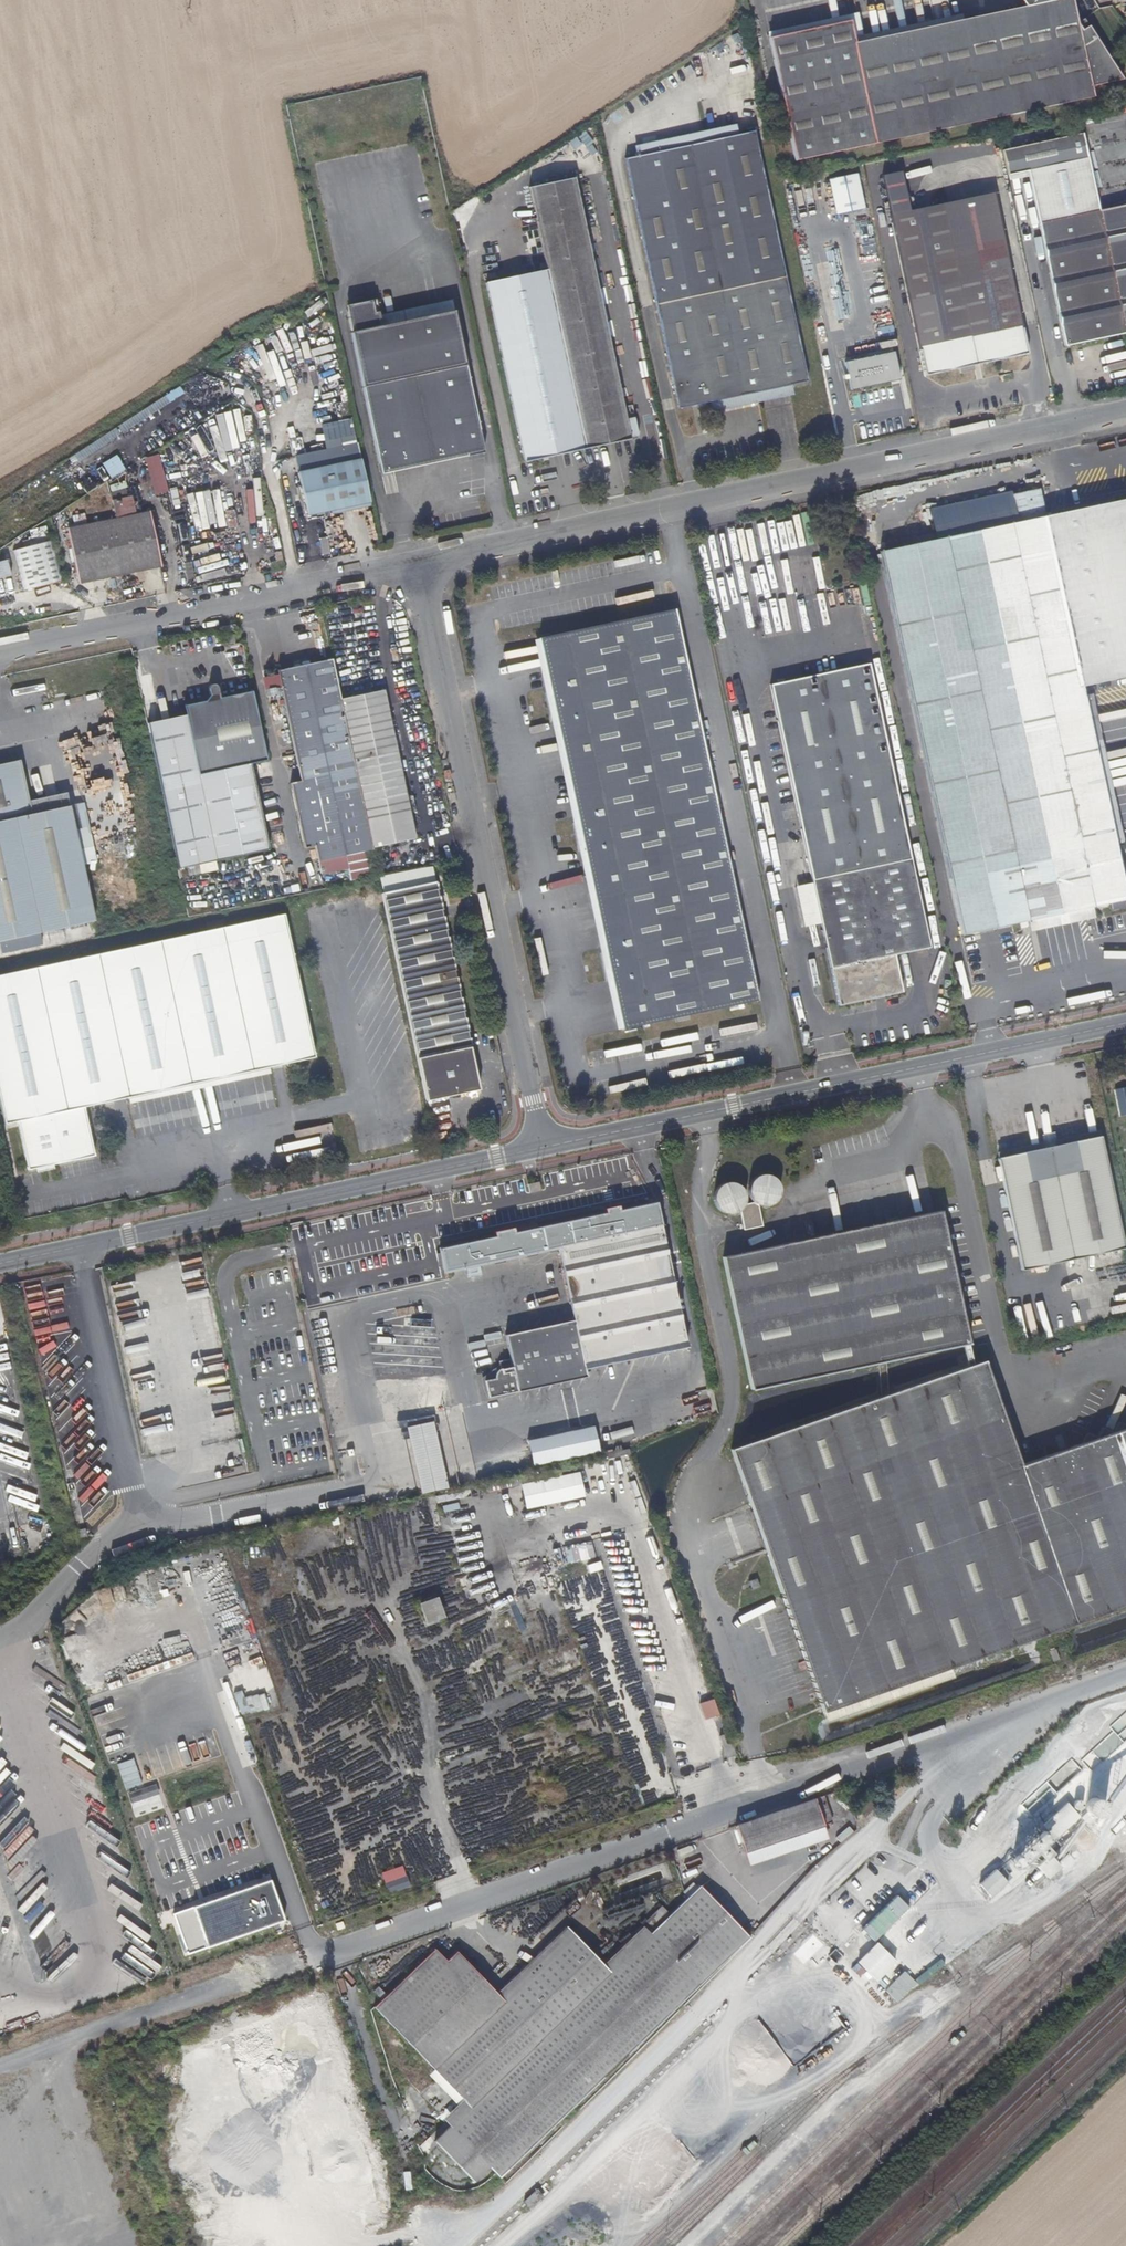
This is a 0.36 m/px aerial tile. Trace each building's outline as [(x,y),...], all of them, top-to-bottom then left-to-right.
[(853,20),(772,36),(797,160),(1095,100),(1093,89),(1125,84),(1125,79),(1087,20),(1080,24),(1075,0),(1066,0),(857,42),(853,20)] [(806,379),(753,129),(626,158),(677,406),(806,379)] [(1123,330),(1099,210),(1082,133),(1002,151),(1007,176),(1027,172),(1064,342),(1123,330)] [(929,372),(1028,352),(1005,246),(958,255),(947,202),(913,208),(905,170),(886,173),(929,372)] [(859,173),(830,179),(837,214),(867,208),(859,173)] [(629,437),(575,177),(529,188),(546,267),(583,446),(629,437)] [(1005,246),(994,193),(947,202),(958,255),(1005,246)] [(1099,210),(1123,330),(1125,329),(1125,203),(1099,210)] [(522,459),(583,446),(546,267),(485,281),(522,459)] [(350,306),(346,313),(376,466),(463,448),(465,458),(483,454),(453,313),(380,328),(375,302),(350,306)] [(895,350),(864,351),(865,382),(896,381),(895,350)] [(315,463),(316,467),(358,459),(355,442),(293,455),(296,467),(315,463)] [(376,466),(378,477),(465,458),(463,448),(376,466)] [(153,493),(168,490),(160,453),(145,456),(153,493)] [(316,467),(294,472),(303,516),(367,504),(358,459),(316,467)] [(231,524),(220,471),(186,478),(196,531),(231,524)] [(1047,489),(1020,494),(1026,524),(1052,517),(1047,489)] [(116,505),(118,520),(69,532),(79,585),(159,568),(148,513),(137,516),(133,500),(116,505)] [(1052,517),(1026,524),(886,553),(969,931),(1125,897),(1125,872),(1119,841),(1089,699),(1086,688),(1125,679),(1125,501),(1052,517)] [(52,540),(14,550),(23,590),(62,580),(52,540)] [(14,592),(8,558),(0,560),(0,594),(14,592)] [(757,998),(675,606),(538,636),(565,766),(621,1027),(757,998)] [(621,1027),(565,766),(538,636),(533,637),(539,667),(615,1028),(621,1027)] [(931,944),(871,659),(771,680),(839,1002),(904,989),(897,951),(931,944)] [(328,663),(274,675),(283,714),(295,767),(349,755),(337,703),(330,671),(328,663)] [(183,717),(185,726),(146,735),(177,874),(199,869),(201,878),(217,874),(215,865),(268,853),(249,768),(265,764),(250,695),(218,702),(215,688),(213,687),(210,687),(206,689),(208,697),(206,705),(182,711),(183,717)] [(382,693),(337,703),(349,755),(369,847),(413,837),(382,693)] [(1098,698),(1089,699),(1119,841),(1125,840),(1125,831),(1098,698)] [(183,717),(143,725),(146,735),(185,726),(183,717)] [(314,848),(317,864),(370,853),(369,847),(349,755),(295,767),(299,784),(289,786),(303,850),(314,848)] [(29,816),(26,802),(17,762),(0,765),(0,940),(91,921),(65,807),(29,816)] [(65,807),(62,793),(26,802),(29,816),(65,807)] [(436,881),(380,894),(425,1101),(482,1088),(436,881)] [(282,914),(0,976),(0,1101),(5,1124),(18,1122),(29,1170),(94,1155),(84,1108),(313,1056),(282,914)] [(1114,1090),(1119,1117),(1125,1116),(1125,1087),(1114,1090)] [(1125,1246),(1101,1137),(1000,1159),(1022,1268),(1125,1246)] [(738,1214),(742,1211),(746,1232),(765,1228),(761,1208),(770,1209),(775,1206),(780,1201),(781,1192),(781,1187),(776,1180),(768,1177),(762,1177),(754,1181),(750,1187),(750,1194),(751,1199),(755,1205),(745,1207),(747,1199),(745,1192),(740,1187),(733,1184),(728,1185),(723,1186),(719,1191),(716,1196),(716,1203),(720,1211),(725,1215),(734,1216),(738,1214)] [(542,1191),(540,1182),(529,1184),(531,1193),(542,1191)] [(584,1377),(582,1367),(689,1345),(656,1201),(619,1209),(615,1206),(607,1207),(605,1212),(512,1231),(510,1227),(496,1230),(495,1231),(494,1235),(439,1246),(443,1267),(557,1244),(572,1319),(504,1333),(508,1357),(497,1359),(499,1371),(493,1372),(494,1376),(482,1378),(486,1396),(584,1377)] [(969,1347),(941,1214),(723,1261),(751,1392),(969,1347)] [(986,1358),(879,1394),(817,1415),(923,1392),(966,1383),(992,1378),(986,1358)] [(1021,1463),(992,1378),(966,1383),(1053,1627),(1125,1602),(1125,1424),(1118,1420),(1113,1431),(1101,1426),(1098,1436),(1086,1432),(1083,1442),(1021,1463)] [(966,1383),(923,1392),(817,1415),(730,1444),(819,1707),(1053,1627),(966,1383)] [(434,1422),(408,1427),(422,1494),(449,1488),(434,1422)] [(595,1426),(529,1440),(535,1467),(601,1452),(595,1426)] [(108,1505),(96,1451),(61,1459),(73,1513),(108,1505)] [(580,1471),(522,1484),(527,1509),(586,1497),(580,1471)] [(81,1536),(80,1530),(72,1531),(74,1538),(81,1536)] [(419,1603),(427,1624),(447,1617),(438,1595),(419,1603)] [(703,1718),(717,1714),(712,1698),(699,1702),(703,1718)] [(736,1771),(729,1751),(722,1754),(728,1774),(736,1771)] [(814,1799),(822,1822),(831,1819),(823,1795),(814,1799)] [(858,1816),(863,1822),(880,1807),(875,1800),(858,1816)] [(1097,1803),(1091,1805),(1085,1808),(1084,1813),(1084,1819),(1079,1823),(1085,1830),(1091,1825),(1095,1826),(1100,1826),(1104,1823),(1107,1817),(1108,1812),(1105,1807),(1101,1804),(1097,1803)] [(744,1860),(822,1833),(814,1806),(735,1832),(744,1860)] [(1079,1807),(1075,1806),(1072,1808),(1071,1812),(1072,1815),(1074,1816),(1079,1816),(1081,1813),(1081,1810),(1079,1807)] [(1077,1822),(1065,1809),(1040,1831),(1053,1844),(1077,1822)] [(1005,1886),(994,1875),(977,1890),(989,1902),(1005,1886)] [(175,1913),(189,1954),(286,1921),(272,1880),(175,1913)] [(481,2169),(489,2178),(493,2182),(747,1942),(698,1892),(649,1938),(608,1975),(603,1967),(575,1936),(501,2006),(494,1999),(452,1956),(443,1964),(431,1952),(370,2009),(463,2111),(427,2144),(465,2184),(481,2169)] [(896,1895),(861,1928),(873,1941),(908,1907),(896,1895)] [(652,1932),(667,1917),(660,1910),(645,1925),(652,1932)] [(575,1936),(568,1929),(494,1999),(501,2006),(575,1936)] [(649,1938),(643,1932),(603,1967),(608,1975),(649,1938)] [(449,1952),(439,1943),(435,1948),(444,1958),(449,1952)] [(894,1965),(876,1947),(856,1967),(874,1985),(894,1965)] [(863,1976),(845,1958),(838,1965),(856,1983),(863,1976)] [(882,1994),(895,2005),(915,1981),(902,1970),(882,1994)] [(552,2203),(546,2197),(533,2209),(539,2216),(552,2203)]
